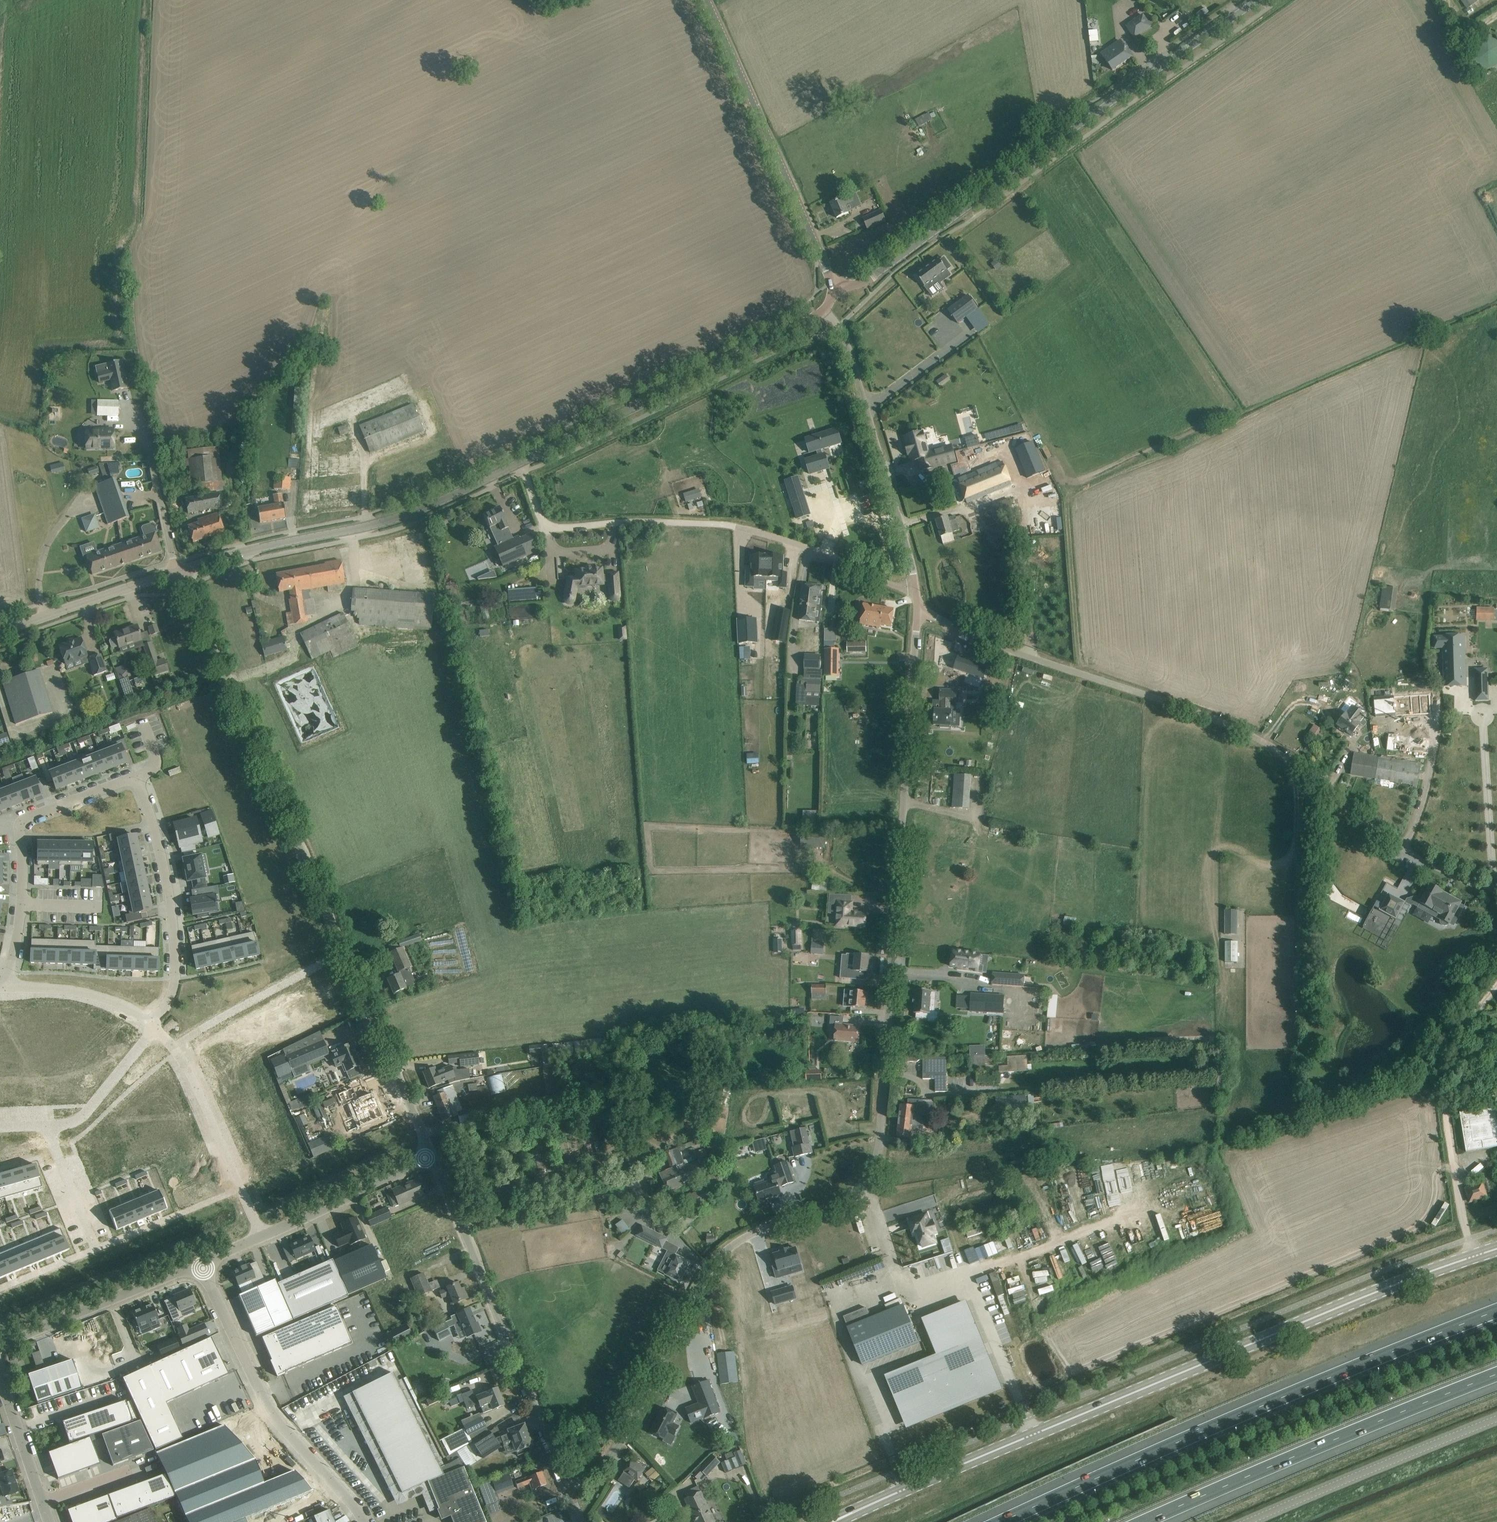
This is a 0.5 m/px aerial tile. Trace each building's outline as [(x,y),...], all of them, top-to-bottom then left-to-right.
[(1150,27),(1142,14),(1125,25),(1134,38),(1150,27)] [(1097,30),(1088,31),(1089,42),(1098,41),(1097,30)] [(1496,42),(1492,39),(1488,39),(1483,39),(1478,42),(1475,45),(1473,49),(1472,54),(1473,59),(1475,63),(1478,67),(1483,69),(1488,69),(1492,69),(1496,67),(1496,66),(1496,42)] [(1131,57),(1121,42),(1102,55),(1112,70),(1131,57)] [(1099,65),(1098,55),(1091,56),(1092,66),(1099,65)] [(929,113),(915,119),(917,122),(919,127),(932,119),(931,118),(930,115),(929,113)] [(1031,117),(1020,125),(1025,131),(1032,126),(1036,123),(1031,117)] [(855,193),(830,204),(837,218),(849,213),(845,205),(858,200),(855,193)] [(881,209),(876,211),(881,223),(887,221),(881,209)] [(939,259),(917,275),(928,290),(950,274),(947,270),(951,267),(944,258),(940,261),(939,259)] [(968,295),(948,310),(957,323),(977,308),(968,295)] [(952,336),(961,331),(958,327),(950,332),(952,336)] [(108,371),(97,373),(99,382),(110,380),(112,391),(127,388),(121,361),(106,364),(108,371)] [(98,400),(97,415),(118,416),(118,401),(98,400)] [(384,416),(359,426),(370,452),(423,431),(412,404),(384,416)] [(347,425),(337,428),(339,435),(348,433),(347,425)] [(96,432),(86,433),(86,448),(114,448),(113,429),(96,429),(96,432)] [(818,435),(805,439),(809,452),(810,453),(816,450),(818,456),(812,458),(805,460),(810,473),(809,473),(810,474),(817,472),(817,474),(822,472),(822,470),(823,470),(829,468),(828,463),(825,454),(823,455),(821,449),(841,442),(837,429),(830,431),(830,429),(817,433),(818,435)] [(922,432),(905,437),(907,444),(906,444),(908,454),(909,454),(911,461),(919,459),(922,470),(955,461),(951,446),(928,453),(922,432)] [(977,435),(965,438),(967,448),(980,445),(977,435)] [(1016,449),(1027,478),(1045,471),(1034,442),(1016,449)] [(188,459),(183,460),(183,466),(189,465),(191,483),(196,483),(197,492),(222,490),(218,446),(187,450),(188,459)] [(306,459),(306,471),(330,469),(329,458),(306,459)] [(1003,461),(953,482),(959,504),(964,501),(967,503),(1011,485),(1003,461)] [(97,467),(87,470),(90,476),(99,473),(97,467)] [(275,476),(274,489),(289,490),(290,477),(275,476)] [(798,477),(785,481),(797,518),(801,517),(802,519),(807,518),(806,516),(810,515),(802,489),(804,488),(802,483),(800,484),(798,477)] [(105,482),(94,486),(108,524),(128,517),(114,479),(109,481),(105,482)] [(699,491),(685,495),(687,502),(701,497),(699,491)] [(195,497),(185,498),(188,513),(197,511),(222,506),(219,492),(195,497)] [(274,505),(257,508),(258,513),(260,523),(286,518),(284,508),(283,503),(281,493),(272,495),(274,505)] [(1009,499),(983,508),(989,525),(1015,515),(1014,513),(1018,511),(1020,514),(1032,509),(1027,495),(1014,501),(1014,502),(1011,504),(1009,499)] [(307,496),(307,510),(320,510),(320,496),(307,496)] [(499,507),(483,515),(489,528),(490,528),(495,540),(501,537),(504,543),(498,546),(494,548),(502,566),(536,551),(530,535),(519,539),(518,537),(513,539),(505,521),(499,507)] [(95,513),(81,518),(86,532),(100,527),(95,513)] [(197,523),(187,526),(193,542),(208,537),(224,532),(218,516),(217,513),(202,518),(196,520),(197,523)] [(945,517),(936,520),(940,536),(952,533),(952,532),(959,530),(955,516),(948,518),(948,517),(945,517)] [(445,517),(436,521),(439,527),(448,523),(445,517)] [(982,520),(971,523),(973,531),(984,529),(982,520)] [(1001,528),(997,534),(1003,539),(1008,533),(1001,528)] [(155,532),(121,544),(128,562),(161,551),(155,532)] [(820,548),(837,554),(841,543),(824,538),(820,548)] [(637,541),(627,542),(628,551),(637,551),(637,541)] [(121,544),(85,556),(92,574),(128,562),(121,544)] [(746,573),(746,588),(753,588),(754,582),(766,582),(767,557),(751,557),(750,573),(746,573)] [(767,557),(766,582),(778,583),(778,589),(786,589),(787,575),(782,575),(783,558),(767,557)] [(324,565),(276,574),(279,592),(288,590),(290,599),(288,599),(290,612),(285,613),(287,625),(308,622),(307,616),(316,615),(314,598),(310,599),(307,587),(326,583),(328,592),(342,589),(340,581),(344,580),(340,560),(324,563),(324,565)] [(567,579),(564,597),(565,597),(565,595),(575,597),(577,587),(603,585),(603,582),(608,582),(609,596),(609,597),(609,598),(610,599),(611,600),(612,600),(612,601),(613,601),(614,601),(615,601),(616,601),(616,600),(617,600),(618,599),(618,598),(619,598),(619,597),(619,596),(619,595),(617,573),(607,573),(607,575),(602,575),(602,568),(592,568),(592,566),(584,567),(584,569),(575,570),(575,571),(575,577),(568,578),(567,579)] [(493,570),(477,578),(478,580),(496,577),(493,570)] [(803,586),(799,620),(814,622),(814,621),(820,622),(823,596),(820,596),(821,586),(806,584),(806,586),(803,586)] [(1394,610),(1397,588),(1382,586),(1379,608),(1394,610)] [(775,588),(771,599),(780,603),(784,592),(775,588)] [(352,589),(351,613),(357,613),(356,618),(358,619),(358,625),(430,630),(431,622),(433,595),(352,589)] [(863,604),(860,624),(880,627),(881,625),(891,627),(894,609),(863,604)] [(1494,608),(1476,607),(1476,620),(1493,620),(1494,608)] [(779,610),(773,642),(787,644),(792,613),(779,610)] [(342,614),(300,634),(312,659),(330,650),(333,657),(339,654),(358,646),(342,614)] [(756,620),(737,621),(738,645),(757,644),(756,620)] [(156,624),(148,627),(151,635),(159,632),(156,624)] [(110,639),(109,641),(111,647),(113,648),(118,646),(119,648),(142,640),(137,625),(114,633),(116,638),(110,639)] [(1466,686),(1465,635),(1433,636),(1434,648),(1443,648),(1444,686),(1466,686)] [(283,636),(260,643),(264,656),(274,653),(287,649),(283,636)] [(81,638),(58,645),(65,664),(80,659),(82,665),(89,662),(94,676),(106,671),(100,654),(88,658),(87,657),(88,656),(81,638)] [(848,651),(863,651),(863,643),(863,641),(848,641),(848,651)] [(151,642),(143,645),(154,676),(168,671),(163,658),(157,661),(151,642)] [(825,676),(838,676),(838,649),(825,649),(825,676)] [(804,654),(804,669),(820,670),(821,654),(804,654)] [(983,680),(987,668),(958,658),(954,670),(983,680)] [(123,666),(115,668),(119,680),(125,698),(134,695),(128,676),(130,674),(124,668),(123,666)] [(1488,690),(1487,668),(1474,668),(1475,701),(1488,700),(1488,695),(1488,690)] [(12,678),(2,681),(5,691),(12,712),(16,724),(52,713),(42,679),(39,670),(12,678)] [(801,678),(801,686),(806,686),(806,692),(806,697),(820,698),(820,693),(821,679),(807,679),(803,679),(801,678)] [(934,709),(933,725),(940,725),(940,728),(950,728),(950,725),(951,725),(951,722),(951,712),(952,709),(955,710),(956,700),(956,690),(948,690),(940,689),(939,700),(941,701),(941,709),(934,709)] [(1432,713),(1431,694),(1373,697),(1375,717),(1432,713)] [(1350,696),(1345,702),(1351,707),(1352,706),(1356,701),(1350,696)] [(1365,716),(1352,706),(1351,707),(1337,725),(1351,735),(1365,716)] [(122,723),(112,726),(114,732),(124,729),(122,723)] [(1313,724),(1308,732),(1310,733),(1314,735),(1319,728),(1315,725),(1313,724)] [(0,735),(0,742),(1,746),(9,743),(6,733),(0,735)] [(1429,738),(1388,733),(1386,749),(1428,754),(1429,738)] [(125,739),(108,745),(116,766),(127,762),(124,752),(129,750),(125,739)] [(108,745),(98,749),(99,751),(106,770),(116,766),(108,745)] [(90,755),(89,755),(96,774),(106,770),(99,751),(90,755)] [(89,752),(78,757),(86,778),(96,774),(89,755),(90,755),(89,752)] [(1421,764),(1354,753),(1350,774),(1417,785),(1421,764)] [(78,757),(68,760),(76,782),(86,778),(78,757)] [(68,760),(58,764),(59,769),(60,769),(66,785),(76,782),(68,760)] [(179,767),(168,771),(170,776),(181,772),(179,767)] [(59,769),(49,773),(56,789),(66,785),(60,769),(59,769)] [(954,774),(952,807),(969,808),(971,776),(954,774)] [(35,776),(24,780),(24,782),(25,782),(31,799),(42,795),(35,776)] [(24,782),(15,786),(21,803),(31,799),(25,782),(24,782)] [(15,786),(5,790),(11,807),(21,803),(15,786)] [(1,810),(11,807),(5,790),(0,792),(0,808),(1,810)] [(816,810),(802,810),(802,824),(817,824),(816,810)] [(212,811),(201,814),(209,837),(219,834),(212,811)] [(195,819),(174,824),(180,847),(194,843),(192,835),(199,833),(195,819)] [(126,831),(109,835),(110,841),(113,841),(116,851),(138,846),(135,835),(127,837),(126,831)] [(802,831),(801,846),(825,848),(826,832),(802,831)] [(37,842),(37,865),(49,865),(49,862),(49,842),(37,842)] [(49,842),(49,862),(59,862),(59,842),(49,842)] [(59,862),(59,865),(70,865),(70,843),(59,842),(59,862)] [(70,843),(70,865),(81,865),(81,862),(81,843),(70,843)] [(81,843),(81,862),(92,862),(92,843),(81,843)] [(138,846),(116,851),(118,862),(123,861),(140,857),(138,846)] [(183,861),(182,861),(183,867),(184,867),(187,882),(191,881),(193,889),(207,887),(204,875),(202,864),(200,856),(200,855),(183,859),(183,861)] [(123,861),(118,862),(120,872),(125,871),(142,867),(140,857),(123,861)] [(142,867),(125,871),(127,882),(145,878),(142,867)] [(92,880),(92,887),(104,887),(102,876),(93,876),(92,880)] [(820,878),(818,891),(834,893),(836,879),(820,877),(820,878)] [(145,878),(127,882),(129,892),(147,888),(145,878)] [(1415,897),(1387,882),(1362,927),(1390,942),(1415,897)] [(192,899),(190,899),(191,904),(193,915),(196,914),(197,918),(208,917),(208,912),(217,911),(216,904),(217,904),(216,902),(216,901),(215,902),(213,887),(219,886),(219,885),(191,890),(198,889),(199,898),(192,899)] [(1459,904),(1460,902),(1448,896),(1447,899),(1440,894),(1441,892),(1430,886),(1418,908),(1439,920),(1439,922),(1440,923),(1441,925),(1442,926),(1443,926),(1445,926),(1446,926),(1448,925),(1448,923),(1453,926),(1463,907),(1459,904)] [(129,892),(124,893),(127,904),(149,899),(147,888),(129,892)] [(129,914),(125,915),(127,923),(142,919),(140,912),(151,910),(149,899),(127,904),(129,914)] [(241,899),(235,901),(240,913),(245,911),(241,899)] [(836,907),(835,927),(844,928),(845,925),(855,926),(865,927),(866,914),(856,913),(853,913),(854,901),(838,900),(837,900),(836,907)] [(1237,910),(1225,910),(1225,934),(1237,934),(1237,910)] [(1074,927),(1075,919),(1064,918),(1063,925),(1074,927)] [(801,930),(791,930),(791,945),(802,945),(801,930)] [(254,932),(241,935),(246,958),(259,955),(254,932)] [(404,939),(398,941),(399,942),(400,947),(406,945),(421,940),(419,934),(404,939)] [(241,935),(229,938),(234,961),(246,958),(241,935)] [(229,938),(216,941),(221,963),(234,961),(229,938)] [(31,939),(31,963),(44,963),(44,940),(31,939)] [(782,939),(774,939),(774,951),(782,951),(782,939)] [(44,940),(44,963),(56,964),(57,940),(44,940)] [(57,940),(56,964),(69,964),(70,941),(57,940)] [(70,941),(69,964),(82,964),(82,941),(70,941)] [(82,941),(82,964),(94,965),(95,946),(95,941),(82,941)] [(216,941),(204,943),(209,966),(221,963),(216,941)] [(1238,962),(1238,942),(1225,942),(1225,962),(1238,962)] [(204,943),(191,946),(196,969),(209,966),(204,943)] [(811,943),(811,953),(821,954),(822,943),(811,943)] [(94,965),(93,969),(107,970),(108,946),(95,946),(94,965)] [(108,946),(107,970),(120,970),(121,947),(108,946)] [(121,947),(120,970),(132,971),(133,947),(121,947)] [(133,947),(132,971),(145,971),(146,948),(133,947)] [(391,952),(390,953),(398,972),(408,967),(410,966),(402,947),(401,948),(399,949),(391,952)] [(146,948),(145,971),(158,971),(159,948),(146,948)] [(952,950),(950,966),(963,968),(963,970),(983,972),(984,965),(983,965),(979,965),(980,954),(952,950)] [(841,970),(840,978),(858,979),(859,971),(868,972),(871,972),(871,964),(868,963),(869,956),(859,955),(847,954),(845,970),(841,970)] [(395,975),(386,978),(393,994),(402,990),(406,989),(406,988),(412,985),(415,984),(414,980),(408,967),(398,972),(399,973),(395,975)] [(992,979),(992,985),(1024,987),(1024,981),(1024,975),(993,973),(992,979)] [(812,985),(811,994),(826,994),(827,985),(812,985)] [(846,998),(845,1006),(852,1007),(855,1007),(861,1007),(864,1008),(866,992),(856,991),(846,990),(846,998)] [(913,1003),(913,1004),(915,1004),(914,1013),(916,1013),(916,1018),(929,1019),(929,1021),(938,1022),(938,1012),(935,1012),(935,1000),(930,1000),(931,992),(931,991),(916,990),(915,999),(914,999),(913,999),(913,1003)] [(970,1008),(970,1011),(1003,1013),(1004,996),(971,994),(971,996),(970,1008)] [(830,1016),(830,1024),(835,1025),(834,1040),(858,1042),(859,1038),(861,1038),(862,1037),(863,1032),(861,1031),(859,1030),(860,1026),(843,1024),(843,1017),(830,1016)] [(1047,1030),(1055,1030),(1056,1019),(1047,1019),(1047,1030)] [(645,1034),(620,1037),(621,1043),(646,1039),(645,1034)] [(285,1055),(272,1060),(280,1078),(281,1082),(293,1076),(294,1078),(310,1072),(307,1066),(306,1063),(328,1054),(322,1041),(319,1035),(298,1044),(300,1050),(285,1056),(285,1055)] [(337,1050),(329,1053),(331,1059),(335,1068),(341,1066),(344,1073),(346,1072),(349,1079),(361,1074),(357,1067),(360,1066),(351,1044),(342,1048),(337,1050)] [(540,1045),(528,1046),(529,1055),(541,1053),(541,1045),(540,1045)] [(984,1046),(971,1046),(971,1056),(972,1056),(974,1056),(985,1055),(984,1046)] [(477,1053),(448,1056),(449,1063),(459,1062),(459,1067),(479,1065),(477,1053)] [(946,1056),(923,1057),(923,1079),(925,1079),(935,1079),(935,1091),(946,1091),(946,1073),(946,1056)] [(972,1056),(972,1069),(986,1069),(986,1056),(974,1056),(972,1056)] [(894,1057),(894,1073),(898,1073),(899,1073),(899,1061),(917,1061),(923,1057),(894,1057)] [(1008,1064),(1000,1065),(1001,1073),(1028,1071),(1027,1057),(1007,1058),(1008,1064)] [(432,1069),(423,1072),(429,1087),(438,1084),(440,1083),(447,1080),(449,1084),(455,1082),(470,1079),(469,1069),(457,1070),(455,1067),(451,1069),(450,1066),(436,1072),(434,1068),(432,1069)] [(821,1070),(805,1070),(805,1080),(822,1080),(821,1070)] [(501,1075),(486,1078),(491,1096),(505,1092),(501,1075)] [(475,1084),(467,1086),(468,1092),(476,1091),(475,1084)] [(438,1094),(432,1097),(437,1107),(457,1099),(452,1085),(437,1091),(438,1094)] [(477,1091),(463,1095),(465,1101),(489,1096),(487,1085),(476,1088),(477,1091)] [(537,1088),(531,1089),(533,1104),(539,1103),(537,1088)] [(353,1089),(338,1095),(343,1107),(350,1104),(360,1127),(382,1118),(374,1098),(373,1099),(371,1094),(357,1100),(353,1089)] [(710,1094),(704,1132),(717,1133),(725,1135),(729,1108),(728,1108),(731,1090),(724,1089),(723,1091),(716,1090),(710,1094)] [(1352,1093),(1326,1090),(1325,1096),(1331,1097),(1341,1098),(1351,1099),(1352,1093)] [(996,1098),(997,1110),(1025,1108),(1024,1095),(996,1098)] [(622,1098),(605,1102),(612,1138),(616,1137),(617,1141),(628,1138),(627,1135),(630,1135),(622,1098)] [(793,1098),(778,1100),(780,1111),(794,1109),(793,1098)] [(309,1099),(298,1103),(300,1107),(311,1103),(309,1099)] [(457,1099),(437,1107),(437,1109),(442,1121),(451,1118),(458,1115),(457,1112),(462,1110),(459,1101),(458,1101),(457,1099)] [(901,1105),(899,1118),(922,1120),(922,1115),(934,1115),(934,1105),(934,1101),(934,1100),(909,1099),(908,1106),(901,1105)] [(934,1105),(934,1115),(946,1115),(946,1105),(934,1105)] [(1496,1106),(1459,1113),(1465,1152),(1496,1147),(1496,1110),(1496,1106)] [(514,1108),(497,1111),(498,1117),(515,1114),(514,1108)] [(487,1112),(468,1115),(470,1127),(489,1124),(487,1112)] [(744,1124),(759,1121),(757,1112),(742,1115),(744,1124)] [(899,1118),(897,1136),(907,1137),(911,1138),(913,1126),(924,1127),(925,1120),(922,1120),(899,1118)] [(805,1128),(790,1131),(796,1156),(811,1153),(805,1128)] [(756,1140),(753,1141),(755,1150),(766,1147),(764,1138),(756,1140)] [(327,1140),(309,1147),(314,1157),(331,1149),(327,1140)] [(678,1147),(669,1151),(676,1168),(685,1165),(685,1163),(683,1159),(680,1151),(678,1147)] [(694,1147),(688,1150),(692,1161),(698,1158),(694,1147)] [(670,1168),(662,1172),(672,1191),(705,1174),(698,1160),(692,1162),(685,1165),(676,1168),(673,1170),(672,1167),(670,1168)] [(755,1189),(753,1191),(754,1195),(757,1196),(759,1202),(781,1194),(778,1186),(781,1185),(782,1186),(794,1182),(787,1162),(775,1166),(777,1171),(767,1175),(769,1182),(754,1187),(755,1189)] [(36,1165),(23,1168),(29,1191),(42,1187),(36,1165)] [(722,1165),(713,1167),(713,1172),(722,1190),(722,1165)] [(23,1168),(11,1172),(17,1194),(29,1191),(23,1168)] [(0,1175),(0,1179),(5,1198),(17,1194),(11,1172),(0,1175)] [(393,1192),(386,1194),(392,1208),(399,1205),(422,1195),(420,1190),(423,1189),(419,1179),(416,1180),(392,1190),(393,1192)] [(1486,1196),(1482,1184),(1466,1189),(1470,1201),(1486,1196)] [(159,1191),(149,1195),(157,1214),(167,1209),(159,1191)] [(149,1195),(139,1199),(147,1218),(157,1214),(149,1195)] [(139,1199),(129,1204),(137,1222),(147,1218),(139,1199)] [(1437,1226),(1448,1204),(1442,1201),(1431,1224),(1437,1226)] [(129,1204),(119,1208),(127,1226),(137,1222),(129,1204)] [(119,1208),(109,1212),(116,1230),(127,1226),(119,1208)] [(387,1208),(366,1217),(370,1226),(391,1217),(387,1208)] [(927,1214),(909,1219),(913,1233),(917,1231),(922,1247),(936,1242),(933,1234),(936,1233),(932,1221),(929,1222),(927,1214)] [(343,1231),(333,1235),(338,1247),(349,1243),(350,1246),(365,1239),(356,1217),(340,1224),(343,1231)] [(622,1219),(615,1224),(621,1234),(629,1228),(622,1219)] [(642,1225),(637,1235),(662,1248),(667,1238),(642,1225)] [(965,1232),(969,1247),(985,1242),(980,1227),(965,1232)] [(60,1228),(48,1233),(57,1255),(69,1250),(60,1228)] [(48,1233),(36,1238),(45,1260),(57,1255),(48,1233)] [(293,1253),(286,1256),(289,1262),(315,1251),(308,1236),(289,1245),(293,1253)] [(36,1238),(25,1243),(34,1264),(45,1260),(36,1238)] [(25,1243),(13,1248),(22,1269),(34,1264),(25,1243)] [(371,1245),(333,1262),(347,1294),(386,1278),(371,1245)] [(658,1265),(665,1250),(655,1245),(648,1261),(658,1265)] [(13,1248),(2,1253),(10,1274),(22,1269),(13,1248)] [(801,1266),(796,1249),(789,1251),(789,1250),(780,1253),(780,1254),(773,1256),(776,1267),(773,1268),(776,1280),(789,1277),(787,1270),(801,1266)] [(667,1251),(658,1270),(666,1274),(671,1277),(670,1278),(672,1280),(674,1281),(677,1281),(677,1280),(680,1281),(690,1262),(676,1255),(675,1255),(667,1251)] [(0,1253),(0,1278),(10,1274),(2,1253),(0,1253)] [(1065,1258),(1059,1260),(1066,1279),(1072,1277),(1065,1258)] [(332,1260),(277,1284),(293,1320),(293,1321),(348,1297),(332,1260)] [(240,1268),(232,1272),(238,1285),(250,1280),(253,1287),(265,1282),(256,1262),(246,1266),(245,1265),(240,1267),(240,1268)] [(1048,1264),(1040,1266),(1048,1289),(1056,1287),(1048,1264)] [(1010,1266),(989,1271),(990,1277),(1011,1272),(1010,1266)] [(994,1280),(998,1292),(1028,1282),(1030,1287),(1038,1284),(1034,1274),(1026,1277),(1022,1267),(1015,1269),(1016,1272),(994,1280)] [(423,1273),(410,1279),(418,1297),(431,1291),(423,1273)] [(275,1280),(238,1296),(241,1303),(252,1329),(256,1336),(293,1321),(277,1284),(275,1280)] [(447,1288),(439,1292),(442,1298),(447,1296),(451,1305),(458,1302),(468,1298),(464,1288),(461,1290),(458,1283),(448,1287),(446,1288),(447,1288)] [(792,1288),(771,1294),(775,1307),(795,1301),(792,1288)] [(174,1297),(164,1301),(173,1321),(183,1317),(180,1311),(193,1305),(195,1304),(194,1300),(195,1299),(193,1293),(191,1294),(189,1289),(173,1296),(174,1297)] [(928,1358),(894,1372),(915,1423),(1001,1388),(965,1303),(922,1320),(936,1354),(928,1358)] [(153,1304),(131,1313),(134,1320),(133,1320),(136,1327),(137,1327),(138,1327),(149,1323),(152,1330),(162,1326),(158,1319),(159,1318),(153,1304)] [(866,1307),(843,1316),(863,1365),(918,1342),(913,1329),(908,1318),(907,1315),(903,1305),(870,1319),(866,1307)] [(336,1306),(261,1338),(271,1361),(270,1361),(271,1363),(277,1377),(283,1374),(283,1375),(284,1374),(284,1373),(352,1344),(336,1306)] [(451,1319),(445,1322),(448,1328),(454,1325),(453,1323),(460,1320),(464,1329),(467,1337),(471,1335),(480,1331),(477,1323),(475,1323),(469,1309),(459,1312),(450,1316),(451,1319)] [(109,1311),(89,1320),(91,1325),(112,1317),(109,1311)] [(442,1324),(433,1329),(435,1334),(439,1341),(451,1335),(448,1328),(445,1322),(441,1324),(442,1324)] [(186,1325),(178,1328),(180,1334),(178,1335),(183,1346),(201,1338),(201,1337),(199,1338),(195,1329),(197,1328),(196,1327),(194,1328),(188,1330),(186,1325)] [(999,1334),(1003,1343),(1014,1338),(1009,1329),(999,1334)] [(134,1336),(141,1354),(152,1350),(144,1332),(134,1336)] [(211,1338),(122,1378),(155,1451),(182,1438),(166,1403),(228,1375),(211,1338)] [(176,1338),(156,1347),(160,1358),(181,1349),(176,1338)] [(683,1374),(698,1381),(706,1364),(691,1357),(698,1343),(689,1338),(673,1372),(682,1376),(683,1374)] [(734,1351),(717,1354),(721,1384),(737,1382),(734,1351)] [(42,1359),(34,1361),(36,1369),(44,1366),(42,1359)] [(72,1360),(28,1375),(37,1403),(82,1388),(72,1360)] [(352,1393),(402,1494),(427,1482),(438,1509),(436,1510),(440,1520),(450,1516),(452,1521),(485,1521),(459,1458),(450,1463),(444,1466),(440,1468),(393,1373),(352,1393)] [(705,1399),(692,1405),(699,1418),(711,1412),(712,1413),(727,1406),(712,1375),(697,1382),(705,1399)] [(488,1392),(476,1396),(478,1403),(483,1413),(495,1408),(504,1405),(497,1388),(488,1392)] [(472,1390),(461,1394),(464,1401),(474,1397),(472,1390)] [(126,1401),(62,1422),(69,1443),(133,1422),(126,1401)] [(663,1407),(650,1433),(664,1440),(668,1432),(674,1436),(679,1426),(673,1423),(677,1415),(663,1407)] [(481,1417),(463,1426),(468,1435),(486,1426),(481,1417)] [(140,1421),(101,1435),(113,1466),(153,1451),(140,1421)] [(490,1432),(472,1443),(482,1458),(499,1447),(498,1445),(502,1444),(503,1447),(512,1443),(515,1451),(517,1456),(531,1450),(529,1446),(531,1445),(527,1435),(523,1425),(513,1428),(499,1434),(498,1434),(499,1436),(493,1438),(490,1432)] [(155,1453),(176,1497),(187,1521),(243,1521),(242,1520),(310,1492),(292,1472),(270,1480),(221,1426),(155,1453)] [(90,1437),(48,1453),(58,1479),(100,1464),(90,1437)] [(466,1446),(458,1451),(461,1457),(460,1457),(467,1468),(476,1462),(466,1446)] [(727,1461),(721,1463),(725,1472),(746,1464),(740,1450),(733,1453),(732,1451),(724,1454),(727,1461)] [(695,1473),(693,1475),(698,1480),(703,1474),(706,1477),(721,1462),(713,1455),(695,1473)] [(624,1472),(618,1481),(629,1488),(635,1479),(637,1481),(644,1469),(639,1465),(634,1462),(632,1461),(624,1472)] [(653,1467),(645,1474),(652,1482),(660,1475),(653,1467)] [(0,1474),(0,1484),(4,1496),(12,1493),(18,1491),(15,1482),(14,1482),(12,1475),(11,1471),(0,1474)] [(532,1476),(515,1482),(517,1488),(529,1484),(534,1497),(542,1494),(539,1488),(541,1487),(540,1487),(546,1484),(541,1472),(532,1476)] [(165,1474),(108,1495),(116,1519),(175,1497),(165,1474)] [(494,1484),(486,1487),(489,1497),(513,1489),(508,1474),(492,1479),(494,1484)] [(685,1493),(687,1499),(686,1499),(696,1521),(715,1521),(712,1515),(699,1486),(685,1493)] [(742,1490),(736,1493),(740,1501),(746,1498),(742,1490)] [(87,1502),(95,1521),(112,1521),(117,1520),(116,1519),(108,1495),(87,1502)] [(12,1504),(10,1500),(6,1502),(4,1496),(0,1498),(0,1506),(12,1504)] [(67,1510),(71,1521),(95,1521),(87,1502),(67,1510)] [(117,1521),(156,1521),(151,1509),(117,1521)] [(313,1517),(315,1521),(334,1521),(330,1511),(329,1510),(313,1517)]
